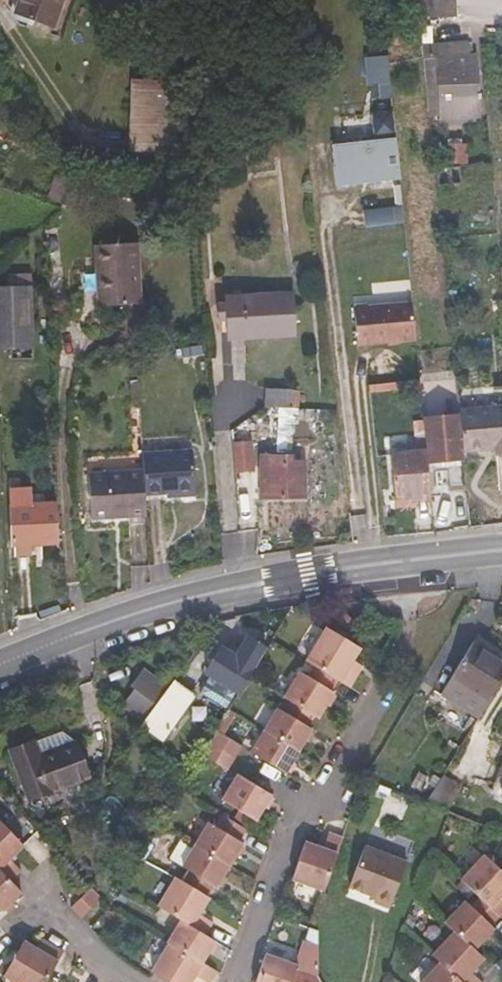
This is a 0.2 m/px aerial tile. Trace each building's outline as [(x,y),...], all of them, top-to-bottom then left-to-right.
[(16,11),(54,26),(63,0),(20,0),(16,11)] [(421,19),(453,16),(452,0),(419,0),(421,19)] [(422,32),(387,34),(388,53),(389,56),(423,52),(422,32)] [(441,103),(442,122),(482,118),(478,72),(473,72),(470,42),(452,44),(453,55),(436,57),(441,103)] [(391,78),(388,53),(369,55),(371,80),(391,78)] [(441,103),(436,57),(424,58),(429,105),(441,103)] [(131,76),(129,150),(171,151),(173,77),(131,76)] [(336,180),(400,173),(394,106),(375,107),(371,119),(378,129),(383,129),(383,133),(332,138),(336,180)] [(268,170),(267,157),(251,158),(253,172),(268,170)] [(362,228),(391,225),(390,212),(361,214),(362,228)] [(140,304),(135,243),(93,246),(98,307),(140,304)] [(30,271),(10,273),(11,285),(0,286),(0,346),(13,345),(14,357),(33,356),(30,271)] [(297,333),(294,292),(226,296),(226,301),(219,302),(220,320),(227,320),(227,337),(297,333)] [(358,344),(416,338),(412,301),(355,307),(358,344)] [(265,387),(265,405),(272,406),(271,444),(291,448),(293,420),(299,420),(299,389),(265,387)] [(458,407),(458,400),(444,401),(444,415),(459,414),(458,407)] [(458,407),(459,414),(463,451),(495,448),(496,453),(501,453),(501,403),(458,407)] [(228,438),(225,412),(211,414),(215,440),(228,438)] [(444,415),(424,417),(427,449),(430,485),(438,483),(436,469),(448,468),(450,486),(466,484),(463,451),(459,414),(444,415)] [(236,468),(252,466),(249,439),(232,441),(236,468)] [(192,449),(143,452),(144,470),(145,493),(174,492),(175,495),(195,493),(192,449)] [(390,452),(394,494),(409,493),(431,491),(430,485),(427,449),(390,452)] [(307,494),(306,458),(293,458),(293,453),(263,454),(263,479),(270,479),(270,495),(307,494)] [(145,493),(144,470),(90,473),(93,518),(147,514),(145,493)] [(431,499),(431,491),(409,493),(410,501),(431,499)] [(14,538),(14,543),(16,543),(36,542),(59,541),(57,502),(12,504),(12,517),(6,518),(7,539),(14,538)] [(36,547),(36,542),(16,543),(16,553),(31,552),(31,547),(36,547)] [(340,679),(352,686),(359,674),(351,669),(358,659),(364,647),(330,626),(309,660),(317,665),(340,679)] [(251,675),(267,649),(248,637),(236,656),(220,647),(205,671),(240,693),(251,675)] [(501,681),(501,659),(474,642),(441,695),(479,718),(501,681)] [(366,664),(358,659),(351,669),(359,674),(366,664)] [(333,690),(340,679),(317,665),(310,675),(303,670),(286,697),(292,700),(317,715),(320,717),(327,706),(334,696),(336,691),(333,690)] [(144,720),(168,688),(143,669),(131,685),(135,688),(123,704),(144,720)] [(197,696),(175,679),(168,688),(144,720),(141,724),(163,740),(197,696)] [(339,699),(334,696),(327,706),(332,709),(339,699)] [(311,725),(317,715),(292,700),(286,709),(281,706),(267,729),(300,749),(305,741),(311,730),(314,727),(311,725)] [(253,751),(286,771),(288,768),(295,757),(300,749),(267,729),(253,751)] [(243,745),(218,730),(211,741),(236,756),(243,745)] [(316,734),(311,730),(305,741),(310,744),(316,734)] [(29,798),(88,778),(77,743),(76,744),(71,731),(36,743),(12,750),(29,798)] [(236,756),(211,741),(205,751),(230,766),(236,756)] [(299,761),(295,757),(288,768),(292,771),(299,761)] [(272,795),(273,793),(240,772),(223,799),(257,820),(264,808),(272,795)] [(411,793),(426,802),(434,790),(424,784),(424,785),(418,782),(411,793)] [(277,799),(272,795),(264,808),(270,811),(277,799)] [(209,820),(196,842),(230,863),(235,856),(242,844),(244,841),(241,839),(248,828),(224,814),(217,825),(209,820)] [(10,879),(21,868),(15,861),(10,857),(20,848),(24,844),(0,818),(0,868),(10,879)] [(293,877),(327,889),(345,835),(331,830),(328,839),(326,845),(313,840),(307,839),(293,877)] [(315,835),(313,840),(326,845),(328,839),(315,835)] [(189,872),(184,881),(207,895),(212,887),(215,888),(217,885),(224,873),(230,863),(196,842),(181,867),(189,872)] [(248,848),(242,844),(235,856),(241,859),(248,848)] [(366,845),(350,887),(377,896),(375,901),(391,907),(408,861),(366,845)] [(24,853),(20,848),(10,857),(15,861),(24,853)] [(501,893),(501,892),(501,865),(487,851),(462,877),(482,896),(501,914),(501,894),(501,893)] [(22,891),(10,879),(0,868),(0,911),(1,910),(2,911),(22,891)] [(230,877),(224,873),(217,885),(223,888),(230,877)] [(176,876),(158,904),(183,919),(208,934),(215,922),(207,917),(202,914),(208,904),(212,898),(207,895),(184,881),(176,876)] [(103,896),(93,886),(73,906),(82,915),(103,896)] [(447,920),(456,929),(476,947),(485,937),(494,927),(498,923),(496,921),(501,915),(501,914),(482,896),(474,904),(468,898),(447,920)] [(213,907),(208,904),(202,914),(207,917),(213,907)] [(208,934),(183,919),(170,942),(172,943),(203,962),(207,955),(214,944),(217,939),(208,934)] [(498,931),(494,927),(485,937),(490,941),(498,931)] [(486,980),(483,977),(478,973),(473,969),(483,959),(486,956),(476,947),(456,929),(433,953),(441,960),(444,963),(465,981),(484,981),(486,980)] [(41,935),(36,944),(46,951),(52,941),(41,935)] [(64,949),(52,941),(46,951),(36,944),(25,938),(6,972),(22,981),(44,981),(64,949)] [(155,972),(173,981),(194,981),(198,976),(203,980),(207,981),(215,981),(221,973),(203,962),(172,943),(155,972)] [(219,947),(214,944),(207,955),(213,959),(219,947)] [(302,965),(269,954),(260,981),(326,981),(322,975),(302,967),(302,965)] [(487,963),(483,959),(473,969),(478,973),(487,963)] [(444,963),(441,960),(421,981),(465,981),(444,963)]
